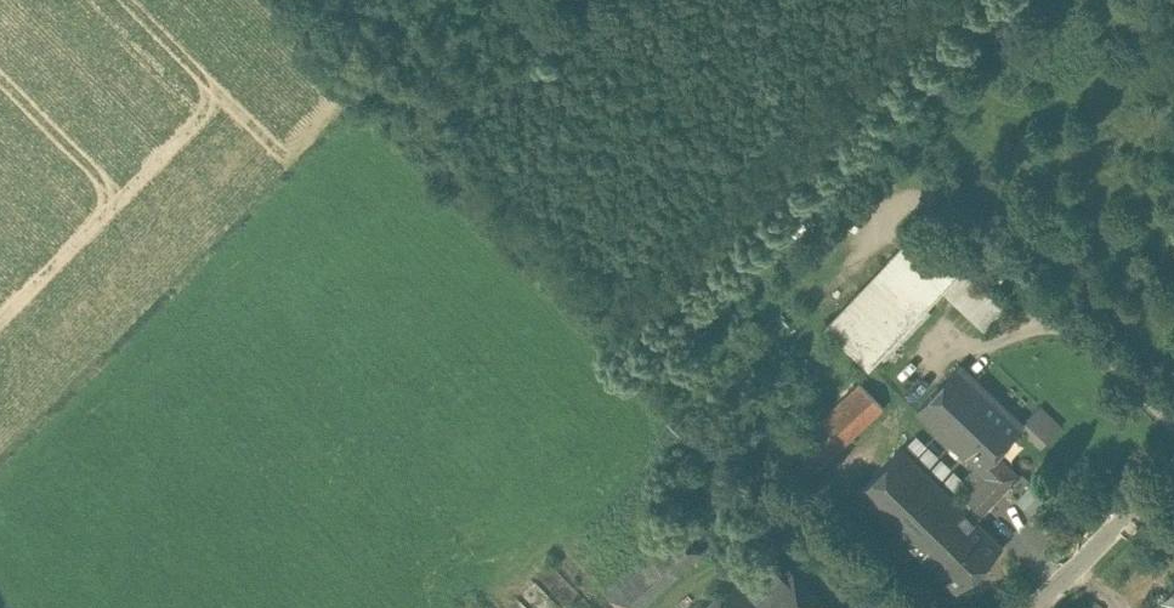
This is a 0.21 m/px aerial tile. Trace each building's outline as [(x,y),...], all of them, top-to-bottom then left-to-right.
[(927,219),(827,325),(869,365),(969,259),(927,219)] [(1022,426),(958,365),(916,409),(980,470),(996,453),(1022,426)] [(860,382),(790,449),(812,472),(882,405),(860,382)] [(1059,423),(1040,405),(1028,418),(1046,436),(1059,423)] [(964,507),(903,446),(857,491),(919,552),(964,507)] [(1019,474),(996,453),(980,470),(985,475),(986,475),(1003,491),(1019,474)] [(985,475),(966,496),(983,512),(1003,491),(986,475),(985,475)] [(1017,498),(1032,510),(1044,496),(1029,484),(1017,498)] [(1003,545),(964,507),(919,552),(957,589),(1003,545)] [(605,588),(624,607),(638,607),(701,549),(676,522),(605,588)] [(788,578),(765,553),(739,578),(761,603),(788,578)] [(735,574),(698,607),(766,607),(761,603),(739,578),(735,574)] [(761,603),(766,607),(819,607),(822,605),(792,574),(788,578),(761,603)] [(1164,597),(1173,607),(1173,587),(1164,597)] [(1153,607),(1173,607),(1164,597),(1153,607)]
